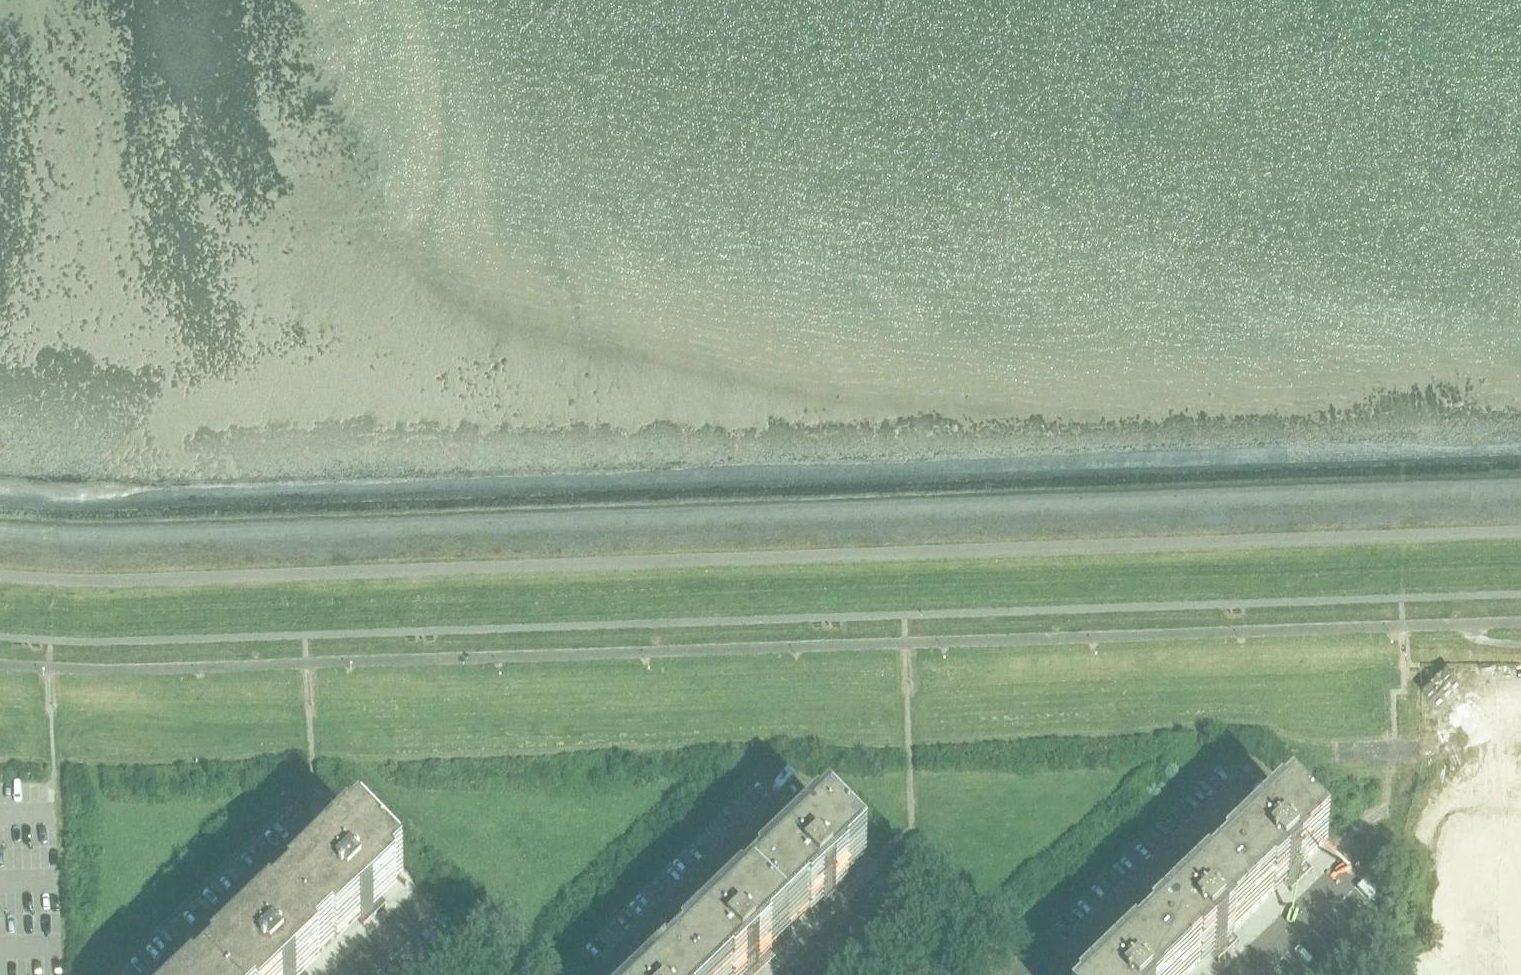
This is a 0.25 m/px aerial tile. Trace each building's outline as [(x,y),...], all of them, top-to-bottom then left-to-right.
[(325,799),(308,817),(294,802),(249,843),(110,974),(305,974),(302,972),(357,919),(365,928),(388,906),(380,897),(402,876),(363,835),(361,837),(325,799)] [(1325,843),(1293,809),(1120,974),(1188,974),(1211,953),(1219,961),(1241,940),(1233,932),(1284,883),(1292,891),(1314,871),(1305,862),(1325,843)] [(864,857),(830,822),(671,974),(742,974),(743,974),(759,974),(783,952),(775,943),(819,900),(827,909),(860,878),(851,869),(864,857)]
